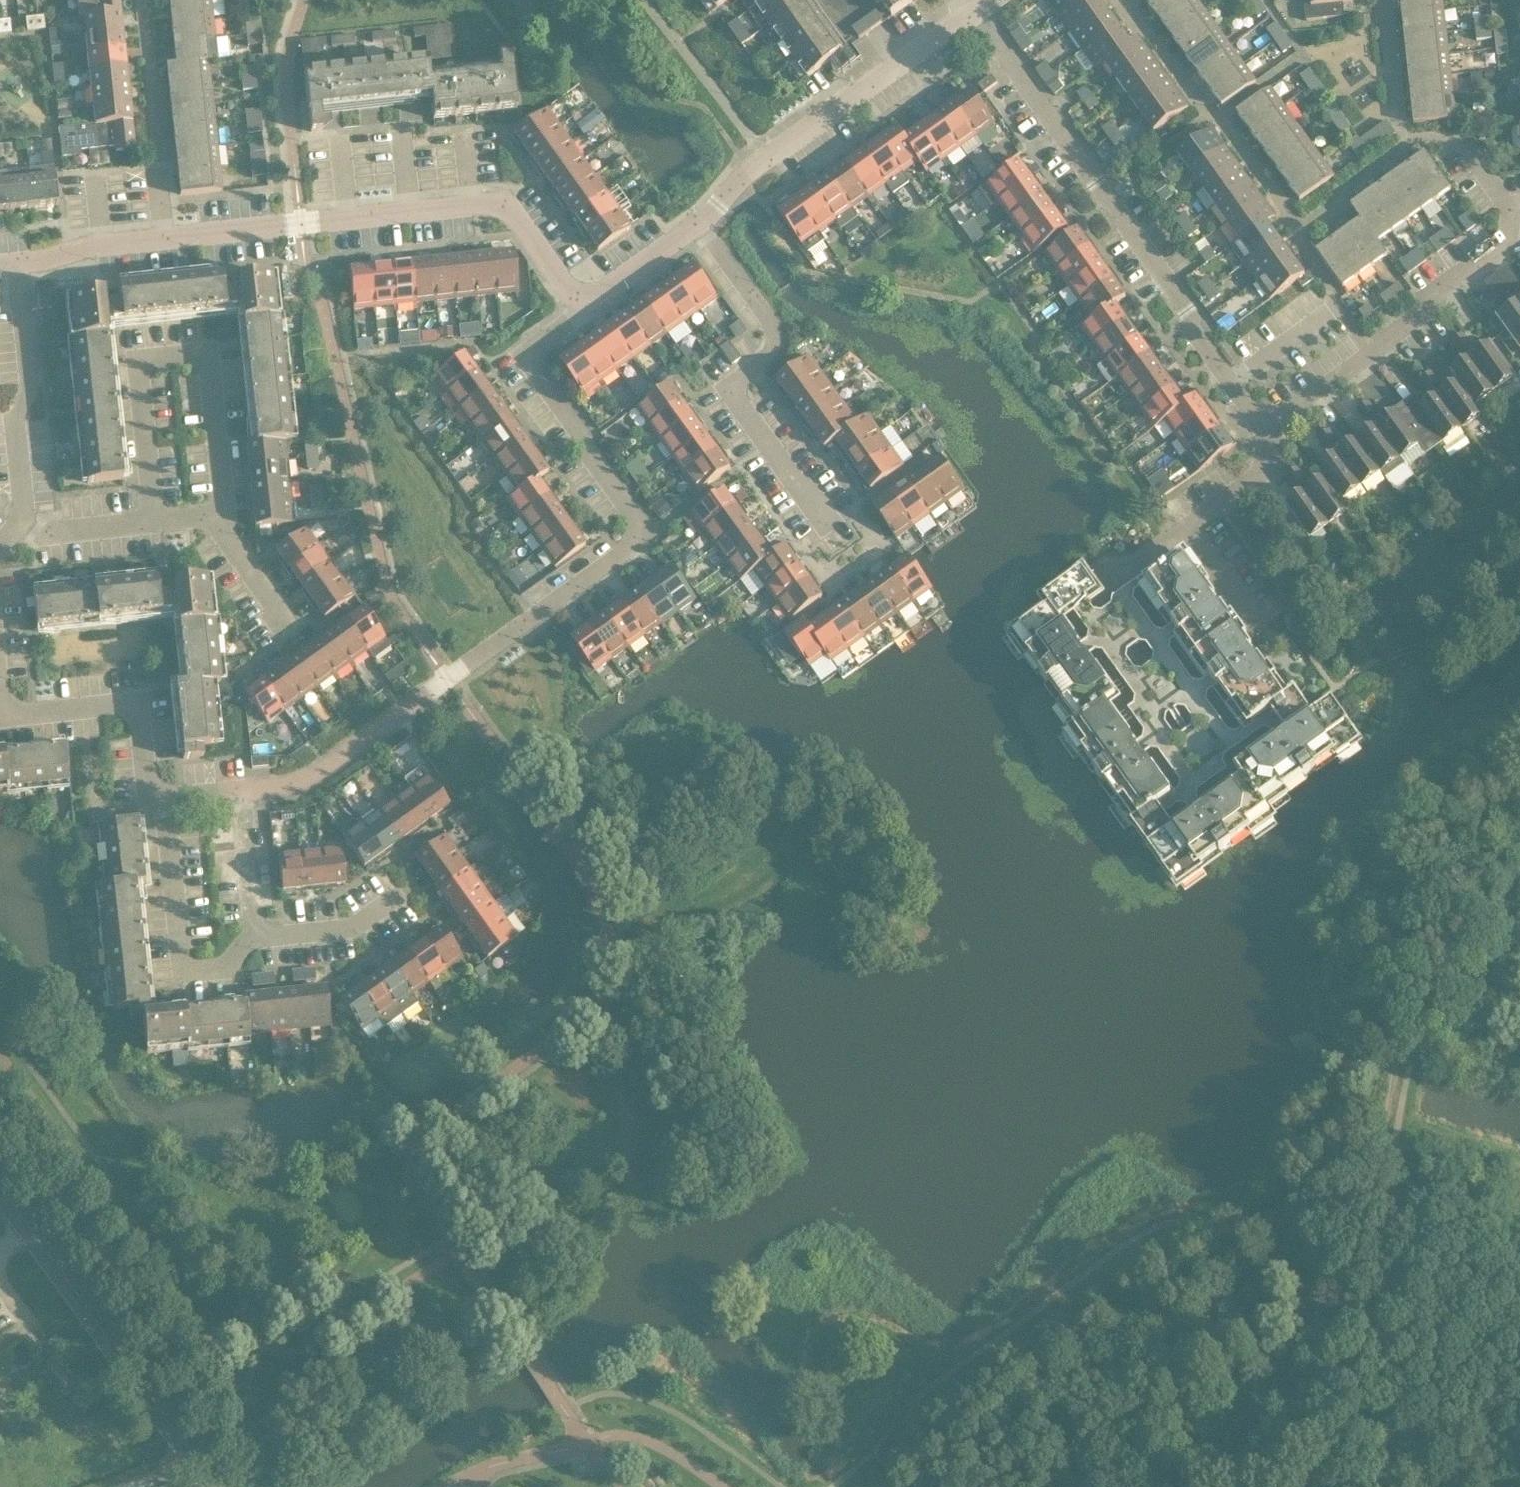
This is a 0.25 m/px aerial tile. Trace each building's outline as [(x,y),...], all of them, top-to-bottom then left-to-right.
[(79,19),(83,19),(83,17),(120,14),(119,0),(76,0),(79,19)] [(171,22),(213,18),(211,0),(175,0),(169,1),(171,22)] [(709,15),(730,0),(698,0),(709,15)] [(800,84),(892,18),(918,0),(740,0),(800,84)] [(1058,15),(1078,0),(1048,0),(1058,15)] [(1071,32),(1105,8),(1099,0),(1078,0),(1058,15),(1071,32)] [(1159,19),(1185,0),(1146,0),(1159,19)] [(1159,19),(1171,36),(1205,12),(1197,0),(1185,0),(1159,19)] [(1267,12),(1259,0),(1250,7),(1258,18),(1267,12)] [(1353,0),(1311,0),(1311,6),(1304,7),(1306,21),(1344,17),(1343,4),(1353,3),(1353,0)] [(1402,16),(1444,12),(1442,0),(1400,0),(1402,16)] [(1117,25),(1105,8),(1071,32),(1083,50),(1117,25)] [(1171,36),(1184,54),(1218,29),(1205,12),(1171,36)] [(1402,16),(1404,37),(1446,33),(1444,12),(1402,16)] [(83,19),(85,36),(122,31),(120,14),(83,17),(83,19)] [(34,18),(36,31),(45,30),(43,17),(34,18)] [(1476,30),(1490,28),(1489,17),(1475,19),(1476,30)] [(27,31),(36,31),(34,18),(26,19),(27,31)] [(171,22),(173,44),(215,39),(213,18),(171,22)] [(1,21),(2,34),(11,33),(10,21),(1,21)] [(245,25),(246,36),(260,34),(259,23),(245,25)] [(1267,30),(1275,42),(1284,35),(1276,23),(1267,30)] [(1130,42),(1117,25),(1083,50),(1096,68),(1104,62),(1130,43),(1130,42)] [(436,27),(424,28),(425,37),(437,36),(436,27)] [(424,28),(413,30),(414,38),(425,37),(424,28)] [(1011,35),(1017,44),(1026,37),(1020,28),(1011,35)] [(1490,28),(1476,30),(1477,41),(1491,39),(1490,28)] [(49,40),(62,38),(61,29),(48,31),(49,40)] [(1196,71),(1230,47),(1218,29),(1184,54),(1196,71)] [(122,31),(85,36),(87,53),(124,49),(122,31)] [(1036,31),(1026,37),(1033,46),(1042,39),(1036,31)] [(394,32),(383,33),(384,42),(395,40),(394,32)] [(383,33),(371,34),(372,43),(384,42),(383,33)] [(1448,55),(1446,33),(1404,37),(1407,59),(1448,55)] [(262,45),(260,34),(246,36),(247,47),(262,45)] [(1292,47),(1284,35),(1275,42),(1283,53),(1292,47)] [(353,36),(342,37),(343,46),(354,45),(353,36)] [(437,36),(425,37),(426,45),(438,44),(437,36)] [(342,37),(331,39),(332,47),(343,46),(342,37)] [(1033,46),(1026,37),(1017,44),(1023,53),(1033,46)] [(1137,37),(1130,42),(1130,43),(1104,62),(1116,79),(1150,55),(1137,37)] [(63,47),(62,38),(49,40),(50,48),(63,47)] [(217,61),(215,39),(173,44),(176,64),(176,65),(208,62),(217,61)] [(325,39),(314,40),(315,49),(323,48),(326,48),(325,39)] [(438,44),(426,45),(427,53),(439,52),(438,44)] [(1243,65),(1230,47),(1196,71),(1209,89),(1243,65)] [(323,48),(315,49),(316,61),(324,60),(323,48)] [(87,53),(89,71),(126,67),(124,49),(87,53)] [(430,81),(429,81),(431,98),(430,98),(433,119),(454,117),(474,115),(495,112),(516,110),(512,73),(510,51),(498,53),(500,74),(491,75),(470,77),(450,79),(430,81)] [(439,52),(427,53),(428,60),(428,61),(439,60),(439,54),(439,52)] [(1163,72),(1150,55),(1116,79),(1129,97),(1163,72)] [(1451,76),(1448,55),(1407,59),(1409,80),(1451,76)] [(317,72),(304,74),(306,97),(307,100),(308,111),(310,132),(322,131),(321,120),(331,119),(330,109),(350,107),(370,105),(390,102),(410,100),(430,98),(431,98),(429,81),(430,81),(428,61),(428,60),(406,63),(386,65),(366,67),(346,69),(325,71),(317,72)] [(324,60),(316,61),(317,72),(325,71),(324,60)] [(166,66),(169,88),(210,83),(208,62),(176,65),(176,64),(166,66)] [(1036,70),(1042,79),(1051,72),(1045,63),(1036,70)] [(53,75),(66,74),(65,65),(52,66),(53,75)] [(1256,83),(1243,65),(1209,89),(1222,107),(1256,83)] [(126,67),(89,71),(91,89),(128,85),(126,67)] [(240,69),(241,80),(255,78),(254,67),(240,69)] [(1300,76),(1308,88),(1317,81),(1309,70),(1300,76)] [(1058,81),(1051,72),(1042,79),(1049,88),(1058,81)] [(1175,90),(1163,72),(1129,97),(1141,114),(1175,90)] [(67,83),(66,74),(53,75),(54,84),(67,83)] [(992,76),(978,85),(984,93),(997,84),(992,76)] [(1411,102),(1453,97),(1451,76),(1409,80),(1411,102)] [(257,89),(255,78),(241,80),(242,91),(257,89)] [(1326,93),(1317,81),(1308,88),(1316,99),(1326,93)] [(169,88),(171,109),(212,105),(210,83),(169,88)] [(91,89),(93,107),(130,103),(128,85),(91,89)] [(1077,94),(1083,103),(1093,96),(1086,87),(1077,94)] [(1236,113),(1249,131),(1283,106),(1270,88),(1236,113)] [(1141,114),(1154,132),(1161,127),(1188,108),(1175,90),(1141,114)] [(958,95),(951,100),(977,136),(994,124),(971,91),(960,98),(958,95)] [(1099,105),(1093,96),(1083,103),(1090,112),(1099,105)] [(1455,120),(1453,97),(1411,102),(1414,124),(1455,120)] [(947,108),(937,115),(961,148),(977,136),(951,100),(944,104),(947,108)] [(57,111),(70,109),(69,101),(56,102),(57,111)] [(95,124),(95,125),(132,121),(130,103),(93,107),(95,124)] [(215,126),(212,105),(171,109),(173,130),(215,126)] [(1325,112),(1334,123),(1343,117),(1334,105),(1325,112)] [(1249,131),(1262,148),(1296,124),(1283,106),(1249,131)] [(71,118),(70,109),(57,111),(58,120),(71,118)] [(245,112),(246,123),(260,121),(259,110),(245,112)] [(526,151),(559,127),(546,110),(524,125),(510,136),(515,143),(519,141),(526,151)] [(594,126),(603,120),(597,111),(588,118),(594,126)] [(924,119),(918,123),(944,160),(961,148),(937,115),(927,122),(924,119)] [(1351,128),(1343,117),(1334,123),(1342,135),(1351,128)] [(135,150),(132,121),(95,125),(98,149),(114,148),(115,152),(135,150)] [(261,133),(260,121),(246,123),(247,134),(261,133)] [(1102,129),(1109,138),(1118,131),(1111,122),(1102,129)] [(1387,122),(1351,147),(1359,159),(1395,133),(1387,122)] [(914,132),(905,138),(904,139),(920,161),(919,162),(926,173),(944,160),(918,123),(911,128),(914,132)] [(98,149),(95,125),(95,124),(59,128),(58,128),(61,158),(81,156),(81,151),(98,149)] [(1308,141),(1296,124),(1262,148),(1274,166),(1308,141)] [(173,130),(175,152),(217,147),(215,126),(173,130)] [(529,163),(534,170),(571,144),(559,127),(526,151),(533,161),(529,163)] [(884,132),(877,136),(903,173),(919,162),(920,161),(904,139),(905,138),(897,127),(886,135),(884,132)] [(1167,135),(1161,127),(1154,132),(1149,135),(1155,143),(1167,135)] [(1177,153),(1190,171),(1224,147),(1211,129),(1177,153)] [(1124,140),(1118,131),(1109,138),(1115,147),(1124,140)] [(873,145),(863,152),(886,185),(903,173),(877,136),(870,141),(873,145)] [(51,140),(42,141),(43,154),(52,153),(51,140)] [(1321,159),(1308,141),(1274,166),(1287,183),(1321,159)] [(11,144),(2,145),(3,158),(12,157),(11,144)] [(571,144),(534,170),(539,176),(542,174),(549,184),(583,160),(571,144)] [(1418,157),(1409,164),(1436,201),(1451,190),(1425,153),(1424,153),(1418,145),(1413,150),(1418,157)] [(178,173),(219,169),(217,147),(175,152),(178,173)] [(1190,171),(1203,189),(1237,164),(1224,147),(1190,171)] [(850,156),(843,161),(869,197),(886,185),(863,152),(852,159),(850,156)] [(43,154),(41,154),(43,168),(54,167),(53,159),(52,153),(43,154)] [(108,153),(98,154),(99,167),(109,165),(108,153)] [(249,155),(251,166),(265,164),(264,153),(249,155)] [(98,154),(89,155),(91,167),(99,167),(98,154)] [(1321,159),(1287,183),(1300,201),(1334,177),(1321,159)] [(553,196),(558,203),(594,177),(583,160),(549,184),(557,194),(553,196)] [(839,169),(829,176),(853,209),(869,197),(843,161),(837,165),(839,169)] [(986,185),(998,202),(1035,176),(1030,169),(1026,172),(1019,161),(986,185)] [(1395,162),(1389,166),(1421,211),(1436,201),(1409,164),(1400,170),(1395,162)] [(266,175),(265,164),(251,166),(252,177),(266,175)] [(1249,182),(1237,164),(1203,189),(1215,206),(1249,182)] [(1036,165),(1030,169),(1035,176),(1041,172),(1036,165)] [(1407,222),(1421,211),(1389,166),(1383,170),(1389,178),(1380,185),(1407,222)] [(43,168),(29,169),(33,209),(58,206),(54,167),(43,168)] [(29,169),(5,172),(9,211),(33,209),(29,169)] [(222,191),(219,169),(178,173),(180,195),(222,191)] [(9,211),(5,172),(0,172),(0,212),(9,211)] [(814,175),(807,180),(810,184),(817,180),(814,175)] [(817,180),(810,184),(836,221),(853,209),(829,176),(819,183),(817,180)] [(998,202),(1010,219),(1043,195),(1036,185),(1040,183),(1035,176),(998,202)] [(566,207),(573,217),(606,193),(594,177),(558,203),(563,210),(566,207)] [(1157,194),(1166,188),(1160,179),(1151,185),(1157,194)] [(1262,199),(1249,182),(1215,206),(1228,224),(1262,199)] [(1392,232),(1407,222),(1380,185),(1371,191),(1365,183),(1360,187),(1392,232)] [(806,193),(796,200),(820,233),(836,221),(810,184),(803,189),(806,193)] [(1377,243),(1378,243),(1392,232),(1360,187),(1354,191),(1360,199),(1350,206),(1360,220),(1361,219),(1377,243)] [(1173,197),(1166,188),(1157,194),(1163,203),(1173,197)] [(577,229),(582,236),(618,210),(606,193),(573,217),(580,227),(577,229)] [(1010,219),(1022,235),(1059,209),(1054,202),(1050,205),(1043,195),(1010,219)] [(1228,224),(1240,241),(1267,223),(1275,217),(1262,199),(1228,224)] [(802,245),(820,233),(796,200),(786,207),(784,203),(776,209),(802,245)] [(976,241),(986,233),(970,214),(977,208),(972,201),(955,215),(976,241)] [(895,213),(895,218),(900,225),(910,218),(903,208),(895,213)] [(1063,216),(1059,209),(1022,235),(1034,253),(1067,229),(1060,218),(1063,216)] [(630,227),(618,210),(582,236),(586,243),(590,240),(597,251),(630,227)] [(1182,229),(1191,223),(1185,214),(1175,220),(1182,229)] [(1468,214),(1459,220),(1467,232),(1476,225),(1468,214)] [(1346,218),(1340,222),(1373,267),(1388,256),(1378,243),(1377,243),(1361,219),(1360,220),(1352,226),(1346,218)] [(1331,240),(1358,277),(1373,267),(1340,222),(1334,226),(1340,234),(1331,240)] [(1197,232),(1191,223),(1182,229),(1188,238),(1197,232)] [(1232,246),(1245,264),(1279,240),(1267,223),(1240,241),(1232,246)] [(1438,235),(1446,247),(1455,240),(1447,229),(1438,235)] [(1057,271),(1093,244),(1088,238),(1085,240),(1077,230),(1044,253),(1057,271)] [(1437,253),(1446,247),(1438,235),(1429,242),(1437,253)] [(1343,288),(1358,277),(1331,240),(1322,247),(1317,239),(1311,243),(1317,251),(1316,251),(1343,288)] [(1292,258),(1279,240),(1245,264),(1258,282),(1292,258)] [(1057,271),(1069,287),(1102,264),(1095,254),(1098,251),(1093,244),(1057,271)] [(987,245),(978,251),(980,255),(985,261),(994,255),(987,245)] [(1216,257),(1210,248),(1200,255),(1207,264),(1216,257)] [(500,249),(492,250),(497,295),(518,293),(513,252),(500,254),(500,249)] [(484,256),(472,257),(476,297),(497,295),(492,250),(484,251),(484,256)] [(1409,256),(1417,268),(1426,261),(1418,250),(1409,256)] [(459,254),(451,255),(456,299),(476,297),(472,257),(460,258),(459,254)] [(443,260),(431,261),(436,302),(456,299),(451,255),(443,256),(443,260)] [(1408,274),(1417,268),(1409,256),(1400,263),(1408,274)] [(419,258),(411,259),(415,304),(436,302),(431,261),(419,262),(419,258)] [(1304,275),(1292,258),(1258,282),(1270,300),(1298,281),(1304,276),(1304,275)] [(403,264),(391,266),(395,306),(415,304),(411,259),(402,260),(403,264)] [(378,263),(370,264),(375,308),(395,306),(391,266),(379,267),(378,263)] [(354,310),(375,308),(370,264),(362,264),(362,269),(349,270),(354,310)] [(1080,304),(1117,278),(1112,271),(1109,273),(1102,264),(1069,287),(1080,304)] [(681,270),(675,274),(701,311),(718,298),(695,265),(684,273),(681,270)] [(1519,289),(1519,285),(1507,268),(1496,276),(1519,309),(1519,290),(1519,289)] [(1309,272),(1304,275),(1304,276),(1298,281),(1303,288),(1315,280),(1309,272)] [(288,275),(282,275),(281,275),(283,299),(293,298),(291,274),(288,275)] [(675,274),(668,279),(671,283),(661,290),(684,323),(701,311),(675,274)] [(256,444),(285,441),(291,440),(278,319),(280,319),(280,315),(276,276),(238,280),(256,443),(256,444)] [(1496,276),(1485,284),(1497,302),(1501,302),(1507,310),(1496,318),(1506,331),(1507,334),(1519,351),(1519,309),(1496,276)] [(234,292),(223,293),(222,277),(118,288),(120,304),(109,305),(111,324),(236,311),(234,292)] [(1080,304),(1092,319),(1092,320),(1115,304),(1115,305),(1126,298),(1118,286),(1121,284),(1117,278),(1080,304)] [(1205,294),(1214,287),(1207,278),(1198,285),(1205,294)] [(1390,290),(1398,302),(1407,295),(1399,284),(1390,290)] [(51,309),(49,287),(37,289),(39,310),(51,309)] [(1220,296),(1214,287),(1205,294),(1211,303),(1220,296)] [(668,335),(684,323),(661,290),(651,297),(648,293),(642,298),(668,335)] [(1389,308),(1398,302),(1390,290),(1381,297),(1389,308)] [(122,480),(107,336),(102,294),(65,298),(69,341),(72,341),(87,484),(122,480)] [(651,346),(668,335),(642,298),(635,303),(637,306),(628,313),(651,346)] [(1092,320),(1092,319),(1081,327),(1093,344),(1130,318),(1125,312),(1122,314),(1115,305),(1115,304),(1092,320)] [(1369,305),(1360,312),(1368,323),(1377,317),(1369,305)] [(635,358),(651,346),(628,313),(618,321),(615,317),(608,322),(635,358)] [(1229,315),(1217,324),(1224,334),(1236,325),(1229,315)] [(1093,344),(1106,361),(1139,338),(1131,328),(1135,325),(1130,318),(1093,344)] [(618,370),(635,358),(608,322),(602,327),(604,330),(594,337),(618,370)] [(740,322),(730,329),(737,338),(746,331),(740,322)] [(1506,331),(1498,337),(1512,356),(1519,351),(1507,334),(1506,331)] [(1457,338),(1465,348),(1470,344),(1463,333),(1457,338)] [(602,382),(618,370),(594,337),(585,344),(582,341),(575,346),(602,382)] [(720,338),(715,342),(720,348),(724,345),(720,338)] [(1139,338),(1106,361),(1118,378),(1154,352),(1149,345),(1146,348),(1139,338)] [(1465,348),(1457,338),(1452,342),(1459,352),(1465,348)] [(1490,341),(1470,356),(1495,390),(1515,375),(1490,341)] [(732,366),(741,359),(729,342),(720,349),(732,366)] [(584,395),(602,382),(575,346),(569,350),(571,354),(560,362),(584,395)] [(433,376),(445,393),(475,371),(468,362),(472,359),(466,352),(433,376)] [(1118,378),(1129,395),(1162,371),(1155,361),(1159,359),(1154,352),(1118,378)] [(695,354),(687,359),(693,367),(701,361),(695,354)] [(780,393),(785,400),(822,374),(809,356),(776,380),(784,391),(780,393)] [(1450,370),(1457,380),(1458,380),(1475,404),(1476,403),(1495,390),(1470,356),(1450,370)] [(482,381),(475,371),(445,393),(457,410),(491,386),(486,379),(482,381)] [(1162,371),(1129,395),(1141,411),(1178,385),(1173,378),(1169,381),(1162,371)] [(1425,376),(1432,386),(1438,382),(1431,372),(1425,376)] [(822,374),(785,400),(790,407),(794,404),(801,414),(834,390),(822,374)] [(1426,390),(1432,386),(1425,376),(1419,380),(1426,390)] [(1458,380),(1457,380),(1438,394),(1463,428),(1483,413),(1476,403),(1475,404),(1458,380)] [(397,381),(388,388),(395,397),(404,390),(397,381)] [(637,408),(650,426),(682,402),(675,392),(679,390),(674,382),(637,408)] [(1154,429),(1165,421),(1164,420),(1186,404),(1186,403),(1179,394),(1183,392),(1178,385),(1141,411),(1154,429)] [(495,392),(491,386),(457,410),(469,426),(499,405),(492,395),(495,392)] [(804,426),(809,433),(846,407),(834,390),(801,414),(808,424),(804,426)] [(1438,394),(1410,413),(1435,448),(1463,428),(1438,394)] [(1164,420),(1165,421),(1176,437),(1212,411),(1207,404),(1204,407),(1196,396),(1186,403),(1186,404),(1164,420)] [(1363,405),(1370,416),(1376,411),(1368,401),(1363,405)] [(650,426),(661,442),(698,416),(693,409),(690,412),(682,402),(650,426)] [(506,415),(499,405),(469,426),(481,443),(514,419),(510,412),(506,415)] [(1364,420),(1370,416),(1363,405),(1357,410),(1364,420)] [(617,406),(612,410),(617,416),(621,413),(617,406)] [(825,448),(836,440),(835,440),(857,424),(857,423),(846,407),(809,433),(814,440),(817,437),(825,448)] [(1396,409),(1375,424),(1400,458),(1419,444),(1426,454),(1435,448),(1410,413),(1403,419),(1396,409)] [(1176,437),(1188,453),(1221,430),(1214,420),(1217,417),(1212,411),(1176,437)] [(839,452),(843,459),(880,433),(867,415),(857,423),(857,424),(835,440),(836,440),(842,449),(839,452)] [(423,416),(413,423),(422,435),(432,428),(423,416)] [(661,442),(673,459),(706,435),(699,425),(703,423),(698,416),(661,442)] [(519,425),(514,419),(481,443),(493,460),(523,438),(516,428),(519,425)] [(1356,438),(1381,472),(1387,480),(1406,466),(1400,458),(1375,424),(1356,438)] [(1228,440),(1221,430),(1188,453),(1200,471),(1237,445),(1231,437),(1228,440)] [(1323,434),(1331,444),(1336,440),(1329,430),(1323,434)] [(852,463),(859,473),(892,449),(880,433),(843,459),(848,465),(852,463)] [(1325,448),(1331,444),(1323,434),(1318,438),(1325,448)] [(685,475),(722,449),(717,443),(713,445),(706,435),(673,459),(685,475)] [(530,448),(523,438),(493,460),(505,477),(538,452),(534,446),(530,448)] [(1356,438),(1337,452),(1361,486),(1381,472),(1356,438)] [(940,441),(932,446),(935,451),(938,455),(942,451),(946,449),(943,444),(940,440),(940,441)] [(256,444),(256,443),(246,444),(249,465),(287,461),(285,441),(256,444)] [(306,448),(307,459),(316,458),(315,447),(306,448)] [(727,456),(722,449),(685,475),(698,493),(731,469),(723,458),(727,456)] [(904,467),(892,449),(859,473),(866,483),(862,485),(868,493),(904,467)] [(543,459),(538,452),(505,477),(516,492),(517,493),(536,479),(537,480),(548,472),(540,462),(543,459)] [(1316,466),(1323,476),(1324,475),(1342,500),(1343,499),(1361,486),(1337,452),(1316,466)] [(67,453),(60,454),(60,461),(68,460),(67,453)] [(928,462),(921,466),(947,503),(965,491),(941,457),(930,465),(928,462)] [(318,469),(316,458),(307,459),(308,470),(318,469)] [(638,459),(626,468),(637,484),(649,475),(638,459)] [(287,461),(249,465),(251,486),(289,481),(287,461)] [(917,475),(907,482),(931,515),(947,503),(921,466),(914,471),(917,475)] [(1298,469),(1292,473),(1298,482),(1304,478),(1298,469)] [(1293,486),(1298,482),(1292,473),(1286,477),(1293,486)] [(1324,475),(1323,476),(1305,489),(1329,524),(1350,509),(1343,499),(1342,500),(1324,475)] [(543,489),(537,480),(536,479),(517,493),(516,492),(505,500),(518,518),(552,493),(547,487),(543,489)] [(253,506),(292,502),(289,481),(251,486),(253,506)] [(895,485),(888,490),(914,527),(931,515),(907,482),(897,489),(895,485)] [(1175,489),(1170,482),(1156,492),(1161,498),(1175,489)] [(1463,486),(1454,492),(1461,503),(1470,497),(1463,486)] [(310,488),(311,499),(321,498),(320,487),(310,488)] [(1309,538),(1329,524),(1305,489),(1284,504),(1309,538)] [(692,513),(704,531),(741,505),(736,498),(732,500),(725,490),(692,513)] [(897,539),(914,527),(888,490),(881,495),(884,498),(873,506),(893,535),(897,539)] [(556,500),(552,493),(518,518),(530,534),(560,512),(553,502),(556,500)] [(322,510),(321,498),(311,499),(313,511),(322,510)] [(663,500),(655,507),(662,517),(670,510),(663,500)] [(292,502),(253,506),(255,527),(294,523),(292,502)] [(745,511),(741,505),(704,531),(716,547),(749,524),(742,514),(745,511)] [(567,522),(560,512),(530,534),(542,551),(575,526),(571,520),(567,522)] [(1424,514),(1416,519),(1426,533),(1433,527),(1424,514)] [(1413,517),(1408,521),(1413,528),(1418,524),(1413,517)] [(477,520),(470,524),(475,531),(481,526),(477,520)] [(756,534),(749,524),(716,547),(728,564),(764,538),(760,531),(756,534)] [(580,533),(575,526),(542,551),(554,568),(584,546),(577,536),(580,533)] [(280,563),(284,570),(318,546),(305,529),(275,550),(283,561),(280,563)] [(769,544),(764,538),(728,564),(740,581),(754,572),(753,571),(773,557),(772,556),(766,547),(769,544)] [(789,544),(772,556),(773,557),(753,571),(754,572),(765,587),(798,564),(791,554),(795,551),(789,544)] [(300,584),(330,563),(318,546),(284,570),(289,577),(293,574),(300,584)] [(504,551),(494,558),(500,565),(509,559),(504,551)] [(895,560),(889,565),(915,602),(932,589),(909,556),(898,564),(895,560)] [(1143,585),(1194,656),(1233,628),(1182,557),(1143,585)] [(308,603),(342,579),(330,563),(300,584),(307,594),(303,597),(308,603)] [(805,574),(798,564),(765,587),(777,604),(814,578),(809,571),(805,574)] [(885,574),(875,581),(898,614),(915,602),(889,565),(882,570),(885,574)] [(660,570),(653,575),(679,611),(696,599),(673,566),(662,574),(660,570)] [(517,568),(506,576),(516,589),(527,581),(517,568)] [(1044,598),(1049,606),(1059,619),(1099,591),(1084,570),(1083,569),(1044,598)] [(33,575),(25,576),(26,583),(33,583),(33,575)] [(662,623),(679,611),(653,575),(646,580),(649,584),(639,591),(662,623)] [(818,584),(814,578),(777,604),(790,621),(823,598),(822,597),(815,587),(818,584)] [(216,620),(211,579),(174,583),(185,685),(175,686),(183,759),(203,757),(202,747),(217,745),(210,684),(220,683),(213,622),(216,622),(216,620)] [(342,579),(308,603),(313,610),(316,608),(324,618),(354,597),(342,579)] [(694,579),(690,582),(694,588),(698,585),(694,579)] [(156,580),(33,594),(36,629),(171,614),(169,595),(158,596),(156,580)] [(862,584),(856,589),(882,626),(898,614),(875,581),(865,588),(862,584)] [(851,597),(842,604),(865,637),(882,626),(856,589),(849,594),(851,597)] [(646,635),(662,623),(639,591),(629,598),(627,594),(620,599),(646,635)] [(629,647),(646,635),(620,599),(613,604),(616,607),(606,614),(629,647)] [(829,608),(822,613),(849,649),(865,637),(842,604),(832,612),(829,608)] [(1059,619),(1049,606),(1038,613),(1007,636),(1023,658),(1028,654),(1037,666),(1035,668),(1052,692),(1054,691),(1063,703),(1058,706),(1073,727),(1074,728),(1109,703),(1116,698),(1059,619)] [(343,618),(367,651),(385,639),(367,614),(363,609),(352,616),(350,613),(343,618)] [(818,621),(809,628),(827,654),(826,655),(831,662),(849,649),(822,613),(816,618),(818,621)] [(613,659),(629,647),(606,614),(596,622),(593,618),(587,623),(613,659)] [(339,626),(329,633),(351,663),(367,651),(343,618),(337,623),(339,626)] [(810,667),(826,655),(827,654),(809,628),(804,621),(794,628),(792,625),(790,626),(784,631),(810,667)] [(595,672),(613,659),(587,623),(580,628),(582,631),(572,639),(574,642),(589,663),(595,672)] [(1285,700),(1283,698),(1233,628),(1194,656),(1246,728),(1270,710),(1285,700)] [(351,663),(329,633),(319,640),(317,637),(310,642),(334,675),(351,663)] [(783,656),(794,649),(783,633),(772,640),(783,656)] [(306,650),(296,657),(318,687),(334,675),(310,642),(303,646),(306,650)] [(574,642),(567,647),(582,668),(589,663),(574,642)] [(318,687),(296,657),(286,664),(284,660),(277,665),(301,699),(318,687)] [(273,674),(263,681),(285,711),(301,699),(277,665),(270,670),(273,674)] [(385,676),(390,684),(397,679),(392,671),(385,676)] [(267,723),(285,711),(263,681),(253,688),(251,684),(243,690),(267,723)] [(1270,710),(1286,733),(1308,717),(1291,693),(1283,698),(1285,700),(1270,710)] [(1266,811),(1267,810),(1288,795),(1284,790),(1296,781),(1298,783),(1322,766),(1320,764),(1333,755),(1336,760),(1348,752),(1358,745),(1328,702),(1308,717),(1286,733),(1235,769),(1240,775),(1241,775),(1266,811)] [(1109,704),(1109,703),(1074,728),(1073,727),(1063,734),(1079,756),(1083,753),(1092,765),(1091,766),(1108,791),(1109,789),(1118,802),(1113,805),(1129,827),(1136,822),(1157,807),(1171,797),(1106,706),(1109,704)] [(8,793),(8,790),(69,784),(65,749),(0,756),(0,794),(8,793)] [(252,769),(267,767),(267,760),(266,757),(251,759),(252,769)] [(403,781),(409,789),(431,819),(441,812),(443,815),(451,810),(421,768),(403,781)] [(1274,820),(1267,810),(1266,811),(1241,775),(1240,775),(1240,776),(1242,779),(1173,829),(1151,844),(1182,887),(1203,871),(1200,866),(1212,857),(1213,859),(1237,841),(1236,840),(1248,831),(1252,836),(1274,820)] [(431,819),(409,789),(392,800),(417,834),(423,829),(421,826),(431,819)] [(392,800),(376,812),(398,843),(408,835),(410,839),(417,834),(392,800)] [(1173,829),(1157,807),(1136,822),(1151,844),(1173,829)] [(249,1041),(249,1035),(248,1035),(245,1006),(244,1006),(149,1016),(135,884),(144,883),(138,820),(115,822),(114,811),(92,814),(93,825),(102,824),(109,885),(100,886),(113,1010),(129,1009),(130,1019),(142,1018),(146,1055),(189,1050),(188,1048),(249,1041)] [(376,812),(359,824),(384,858),(390,853),(388,850),(398,843),(376,812)] [(377,863),(384,858),(359,824),(342,837),(364,867),(374,859),(377,863)] [(419,871),(423,877),(457,853),(445,836),(415,857),(422,868),(419,871)] [(341,847),(319,850),(324,891),(332,890),(332,886),(345,884),(341,847)] [(299,852),(303,889),(315,887),(316,892),(324,891),(319,850),(299,852)] [(303,889),(299,852),(278,854),(282,895),(291,894),(291,890),(303,889)] [(439,891),(469,870),(457,853),(423,877),(428,884),(432,881),(439,891)] [(447,910),(481,886),(469,870),(439,891),(446,901),(442,904),(447,910)] [(463,924),(493,903),(481,886),(447,910),(452,917),(455,915),(463,924)] [(471,943),(505,919),(493,903),(463,924),(470,934),(466,937),(471,943)] [(505,919),(471,943),(476,950),(479,948),(487,958),(517,937),(505,919)] [(428,933),(421,937),(445,971),(462,959),(441,928),(430,936),(428,933)] [(451,979),(445,971),(421,937),(414,942),(417,946),(407,953),(428,983),(434,991),(451,979)] [(394,956),(388,961),(412,995),(428,983),(407,953),(397,960),(394,956)] [(384,970),(374,977),(401,1015),(418,1003),(412,995),(388,961),(381,966),(384,970)] [(478,967),(474,971),(480,979),(489,973),(483,964),(478,967)] [(303,970),(304,982),(315,980),(314,969),(303,970)] [(304,982),(303,970),(291,972),(293,983),(304,982)] [(273,974),(262,975),(263,986),(275,985),(273,974)] [(252,987),(263,986),(262,975),(251,976),(252,987)] [(401,1015),(374,977),(364,984),(361,980),(354,985),(379,1019),(384,1027),(401,1015)] [(361,1031),(379,1019),(354,985),(348,990),(350,993),(340,1001),(341,1002),(347,1011),(361,1031)] [(326,987),(305,990),(309,1028),(331,1026),(326,987)] [(305,990),(285,992),(289,1031),(309,1028),(305,990)] [(289,1031),(285,992),(265,994),(269,1033),(289,1031)] [(269,1033),(265,994),(243,996),(244,1006),(245,1006),(248,1035),(249,1035),(269,1033)] [(335,1006),(334,1007),(335,1008),(340,1015),(347,1011),(341,1002),(335,1006)] [(143,1042),(132,1043),(133,1051),(144,1050),(143,1042)]
